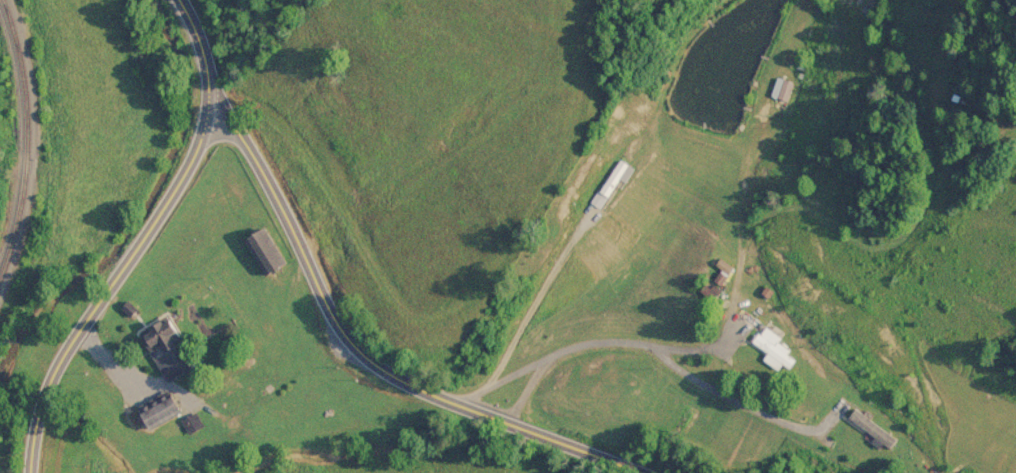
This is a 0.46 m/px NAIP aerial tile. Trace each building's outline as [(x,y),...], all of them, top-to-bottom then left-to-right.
[(769,93),(786,100),(793,81),(776,74),(769,93)] [(629,166),(617,157),(587,201),(600,210),(629,166)] [(242,234),(257,273),(279,265),(265,225),(242,234)] [(718,288),(716,286),(731,266),(718,256),(712,264),(719,270),(712,280),(707,287),(702,282),(696,290),(709,300),(718,288)] [(139,324),(145,352),(171,346),(169,338),(176,336),(172,316),(139,324)] [(761,326),(750,340),(766,352),(762,357),(776,368),(781,362),(788,368),(798,355),(761,326)] [(176,410),(164,390),(121,416),(133,436),(176,410)] [(894,438),(852,406),(845,416),(887,447),(894,438)]
